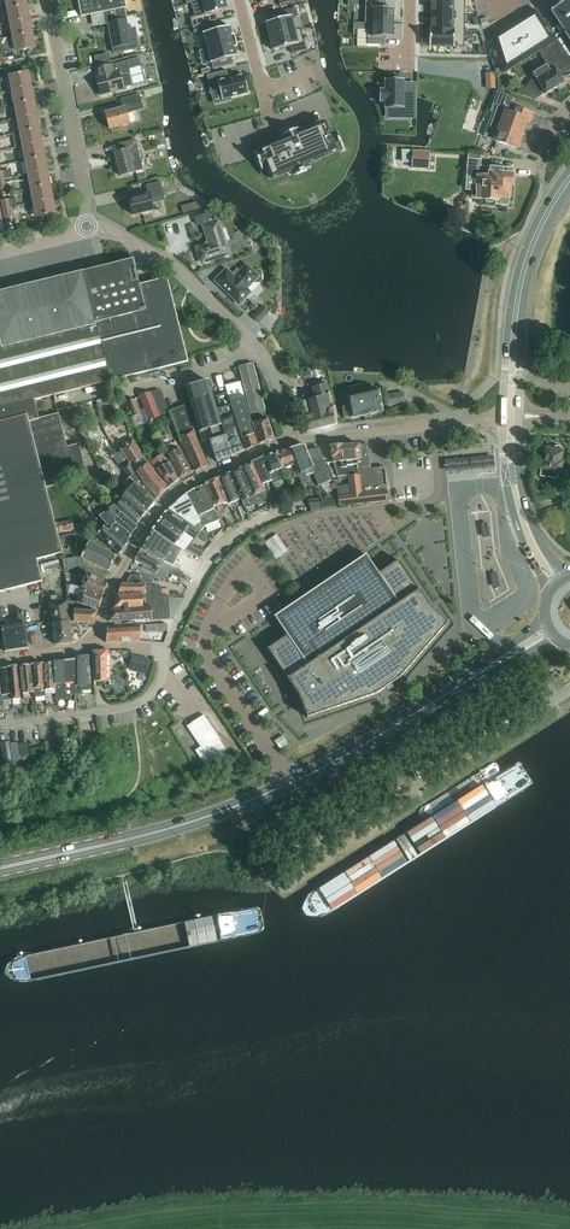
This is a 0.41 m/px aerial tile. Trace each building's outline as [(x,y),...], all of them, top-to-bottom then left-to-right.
[(27,7),(26,0),(6,0),(8,10),(27,7)] [(81,16),(104,12),(105,17),(124,13),(123,8),(126,7),(125,0),(78,0),(81,16)] [(225,0),(200,0),(194,1),(192,2),(195,16),(190,17),(192,27),(214,22),(211,13),(215,12),(227,9),(225,0)] [(431,15),(465,16),(465,0),(432,0),(431,15)] [(513,24),(492,37),(503,70),(504,73),(538,52),(546,64),(551,72),(556,69),(560,76),(565,74),(566,76),(569,73),(569,0),(551,11),(553,14),(556,18),(545,19),(542,19),(536,9),(530,13),(513,24)] [(365,23),(367,23),(394,23),(394,8),(386,8),(386,1),(365,1),(365,23)] [(10,23),(30,19),(27,7),(8,10),(10,23)] [(283,18),(266,22),(270,36),(295,30),(295,29),(291,17),(298,15),(296,7),(281,11),(283,18)] [(125,20),(124,13),(105,17),(106,24),(109,24),(113,47),(115,55),(139,50),(137,37),(130,38),(126,20),(125,20)] [(431,30),(464,31),(465,16),(431,15),(431,30)] [(30,19),(10,23),(13,37),(32,33),(30,19)] [(208,48),(236,41),(234,35),(232,35),(230,26),(224,28),(222,22),(202,27),(208,48)] [(367,29),(367,44),(385,44),(385,37),(394,37),(394,23),(367,23),(367,29)] [(295,30),(270,36),(273,50),(290,46),(292,53),(306,49),(304,41),(304,42),(300,28),(295,29),(295,30)] [(430,30),(429,46),(454,46),(464,46),(464,31),(431,30),(430,30)] [(32,33),(13,37),(16,51),(35,47),(32,33)] [(237,47),(236,41),(208,48),(213,69),(233,64),(232,58),(237,57),(235,48),(237,47)] [(126,60),(112,64),(112,63),(95,68),(97,75),(96,75),(101,94),(124,88),(124,87),(132,85),(145,82),(139,57),(126,60)] [(565,83),(560,76),(556,69),(551,72),(546,64),(538,69),(540,73),(535,76),(532,79),(529,83),(526,88),(520,85),(517,94),(523,96),(526,89),(540,95),(542,93),(544,92),(546,95),(565,83)] [(249,92),(245,75),(229,79),(227,70),(207,75),(211,89),(219,87),(222,99),(249,92)] [(12,90),(31,86),(29,72),(9,76),(12,90)] [(494,73),(486,74),(486,88),(495,88),(494,73)] [(380,90),(379,102),(385,102),(385,108),(399,109),(399,116),(413,116),(414,95),(408,95),(408,91),(404,91),(404,82),(404,80),(385,79),(385,90),(380,90)] [(15,103),(34,99),(31,86),(12,90),(15,103)] [(507,104),(510,98),(511,95),(498,90),(497,93),(493,103),(490,111),(494,113),(485,137),(495,140),(515,148),(516,146),(518,147),(521,139),(519,138),(525,121),(528,122),(532,113),(513,106),(513,107),(507,104)] [(126,113),(135,111),(144,109),(140,93),(121,99),(123,107),(105,112),(109,128),(129,123),(126,113)] [(17,116),(36,112),(34,99),(15,103),(17,116)] [(20,130),(39,126),(36,112),(17,116),(20,130)] [(285,140),(260,151),(266,167),(272,179),(292,171),(308,164),(338,151),(331,135),(326,123),(301,133),(299,129),(293,131),(289,133),(283,135),(285,140)] [(22,144),(42,140),(39,126),(20,130),(22,144)] [(133,172),(134,171),(141,170),(134,139),(118,143),(120,151),(113,152),(119,176),(134,172),(133,172)] [(25,159),(44,155),(42,140),(22,144),(25,159)] [(413,150),(413,161),(429,162),(429,152),(429,151),(413,150)] [(28,173),(47,169),(44,155),(25,159),(28,173)] [(508,205),(508,197),(509,185),(511,185),(512,175),(510,175),(510,169),(503,169),(479,167),(480,160),(468,160),(467,176),(466,190),(473,190),(472,198),(477,198),(486,199),(488,202),(491,202),(493,200),(496,200),(495,204),(508,205)] [(31,187),(50,184),(47,169),(28,173),(31,187)] [(149,193),(128,198),(133,215),(153,210),(150,201),(158,199),(157,192),(161,191),(159,183),(147,186),(149,193)] [(33,202),(53,198),(50,184),(31,187),(33,202)] [(2,209),(9,207),(8,198),(1,200),(2,209)] [(53,198),(33,202),(36,217),(56,214),(53,198)] [(197,201),(186,205),(187,211),(199,208),(197,201)] [(9,207),(2,209),(4,218),(11,216),(9,207)] [(209,214),(196,218),(198,224),(201,223),(203,224),(203,225),(206,224),(212,222),(211,219),(209,214)] [(218,220),(216,221),(212,222),(206,224),(203,225),(209,244),(197,248),(202,263),(229,254),(218,220)] [(63,433),(58,413),(38,418),(34,400),(50,396),(99,383),(100,389),(111,386),(110,381),(188,362),(167,278),(139,285),(132,259),(82,272),(83,274),(0,294),(0,592),(42,581),(37,559),(62,553),(45,486),(88,477),(79,444),(77,444),(66,447),(63,433)] [(246,289),(249,286),(251,283),(260,283),(262,281),(261,272),(260,271),(252,271),(246,266),(235,278),(226,270),(216,280),(240,303),(250,293),(246,289)] [(265,410),(253,363),(239,366),(251,413),(265,410)] [(208,381),(187,387),(200,431),(210,428),(213,438),(224,435),(208,381)] [(331,409),(328,396),(330,396),(327,385),(312,389),(315,399),(302,402),(309,430),(335,424),(331,409)] [(232,398),(242,394),(238,386),(228,390),(232,398)] [(158,390),(138,395),(139,397),(147,416),(149,420),(169,412),(160,389),(158,390)] [(352,419),(364,416),(365,419),(371,417),(371,414),(384,412),(379,390),(366,393),(348,397),(347,397),(350,409),(343,410),(345,419),(351,417),(352,419)] [(386,396),(389,405),(405,402),(403,392),(386,396)] [(251,420),(244,395),(230,400),(238,427),(247,449),(258,444),(249,422),(251,420)] [(126,401),(127,404),(135,427),(141,425),(139,417),(142,415),(135,398),(131,399),(126,401)] [(169,411),(179,435),(183,445),(184,445),(195,471),(208,465),(197,440),(194,429),(185,405),(169,411)] [(225,435),(224,435),(213,438),(209,439),(217,462),(243,450),(234,423),(229,406),(217,409),(225,435)] [(260,444),(273,439),(267,418),(253,423),(260,444)] [(66,447),(77,444),(73,430),(63,432),(66,447)] [(146,484),(158,497),(168,487),(157,476),(133,441),(121,449),(130,461),(139,474),(146,484)] [(370,469),(369,458),(371,458),(369,441),(358,442),(359,445),(341,446),(341,445),(330,446),(331,458),(333,458),(333,461),(337,477),(349,475),(350,485),(342,486),(337,486),(338,501),(321,503),(322,509),(339,507),(388,502),(384,467),(370,469)] [(173,451),(169,444),(163,447),(180,477),(192,471),(180,448),(173,451)] [(290,449),(299,474),(302,483),(308,480),(304,471),(311,467),(318,485),(331,480),(325,463),(318,448),(307,451),(304,444),(295,447),(290,449)] [(563,463),(561,462),(564,452),(564,451),(564,450),(563,450),(563,449),(562,448),(561,447),(560,446),(559,446),(558,446),(557,446),(556,446),(555,446),(554,447),(553,448),(553,449),(553,450),(546,449),(541,469),(542,469),(540,476),(548,478),(548,477),(557,479),(558,473),(560,473),(563,463)] [(295,476),(299,474),(290,449),(278,453),(284,468),(291,466),(295,476)] [(284,468),(278,453),(264,457),(274,483),(279,481),(276,471),(284,468)] [(171,466),(165,455),(154,463),(159,472),(170,486),(178,479),(171,466)] [(263,458),(252,462),(267,496),(271,494),(266,483),(272,480),(263,458)] [(132,480),(139,474),(130,461),(123,467),(130,477),(132,480)] [(256,501),(267,496),(252,463),(240,468),(256,501)] [(240,468),(229,473),(245,506),(256,501),(240,468)] [(158,497),(146,484),(139,474),(132,480),(135,483),(154,502),(158,497)] [(239,499),(228,474),(219,478),(229,503),(239,499)] [(123,499),(142,516),(154,502),(135,483),(132,480),(130,477),(122,484),(128,490),(121,497),(123,499)] [(204,485),(218,513),(224,510),(223,508),(227,506),(227,505),(229,504),(227,500),(219,478),(204,485)] [(208,511),(215,522),(221,520),(217,513),(218,513),(204,485),(194,489),(200,502),(201,502),(204,508),(206,512),(208,511)] [(194,489),(187,494),(198,516),(200,521),(204,526),(205,527),(212,524),(212,523),(215,522),(208,511),(206,512),(204,508),(201,502),(200,502),(194,489)] [(198,516),(187,494),(167,510),(199,532),(204,526),(200,521),(198,516)] [(121,513),(113,504),(112,503),(108,499),(103,503),(102,502),(98,497),(86,508),(97,520),(100,517),(105,524),(104,525),(124,543),(136,527),(121,513)] [(142,516),(123,499),(116,505),(124,514),(136,524),(142,516)] [(244,505),(238,507),(243,518),(248,516),(244,505)] [(152,529),(173,545),(185,551),(188,547),(187,546),(194,537),(195,538),(199,532),(167,510),(152,529)] [(73,529),(71,520),(58,522),(60,532),(73,529)] [(104,525),(101,529),(97,534),(120,553),(126,545),(124,543),(104,525)] [(164,561),(173,545),(152,529),(141,549),(164,561)] [(116,555),(89,542),(81,558),(108,570),(116,555)] [(191,554),(197,557),(200,559),(204,552),(189,544),(187,546),(188,547),(185,551),(191,554)] [(140,550),(134,560),(144,565),(142,568),(155,575),(156,571),(159,566),(168,571),(170,566),(140,550)] [(191,554),(188,561),(198,567),(202,560),(191,554)] [(399,561),(379,574),(366,555),(274,617),(288,636),(268,649),(294,688),(299,695),(302,702),(307,718),(377,694),(400,679),(448,623),(438,614),(433,611),(431,607),(428,604),(399,561)] [(184,572),(170,566),(168,571),(167,573),(180,579),(184,572)] [(82,587),(102,597),(108,583),(86,573),(82,587)] [(117,595),(143,594),(145,593),(145,587),(151,587),(151,585),(153,585),(153,579),(143,576),(141,576),(130,575),(126,583),(124,583),(122,582),(117,595)] [(102,597),(82,587),(66,583),(66,591),(79,595),(77,602),(98,609),(102,597)] [(114,626),(132,625),(132,621),(152,619),(152,621),(170,619),(169,597),(156,595),(145,593),(143,594),(117,595),(112,609),(109,622),(115,622),(114,626)] [(53,616),(52,616),(52,619),(53,627),(69,625),(69,623),(70,623),(68,607),(67,602),(51,604),(52,610),(53,616)] [(70,623),(94,622),(97,611),(71,610),(71,607),(68,607),(70,623)] [(0,608),(0,644),(5,643),(6,652),(28,648),(23,611),(18,612),(20,624),(5,627),(0,608)] [(71,628),(70,623),(69,623),(69,625),(53,627),(56,644),(73,642),(71,628)] [(145,632),(145,625),(132,625),(114,626),(107,627),(105,642),(140,640),(140,636),(140,632),(145,632)] [(93,682),(109,681),(108,651),(91,652),(93,682)] [(146,674),(149,659),(134,655),(129,670),(146,674)] [(75,660),(75,695),(82,694),(82,692),(91,691),(91,685),(90,657),(75,658),(75,660)] [(243,664),(254,683),(267,676),(257,657),(243,664)] [(63,661),(64,683),(65,698),(70,697),(70,695),(75,695),(75,660),(63,661)] [(65,698),(64,683),(63,661),(54,662),(55,686),(56,693),(56,699),(65,698)] [(34,691),(34,698),(41,697),(45,697),(45,695),(44,687),(43,662),(31,664),(34,691)] [(44,687),(45,695),(46,694),(56,693),(55,686),(54,662),(43,662),(44,687)] [(34,691),(31,664),(23,665),(20,665),(23,692),(34,691)] [(8,667),(10,694),(11,699),(20,698),(19,680),(18,680),(17,666),(8,667)] [(4,706),(12,704),(11,699),(10,694),(8,667),(0,668),(0,681),(2,695),(1,695),(4,706)] [(204,715),(188,726),(201,746),(195,750),(205,766),(228,751),(204,715)] [(288,739),(296,734),(293,728),(285,733),(288,739)] [(17,742),(10,743),(13,760),(19,759),(19,757),(18,753),(17,742)] [(50,743),(42,744),(43,752),(51,751),(50,743)] [(11,752),(2,753),(3,760),(12,759),(11,752)]
